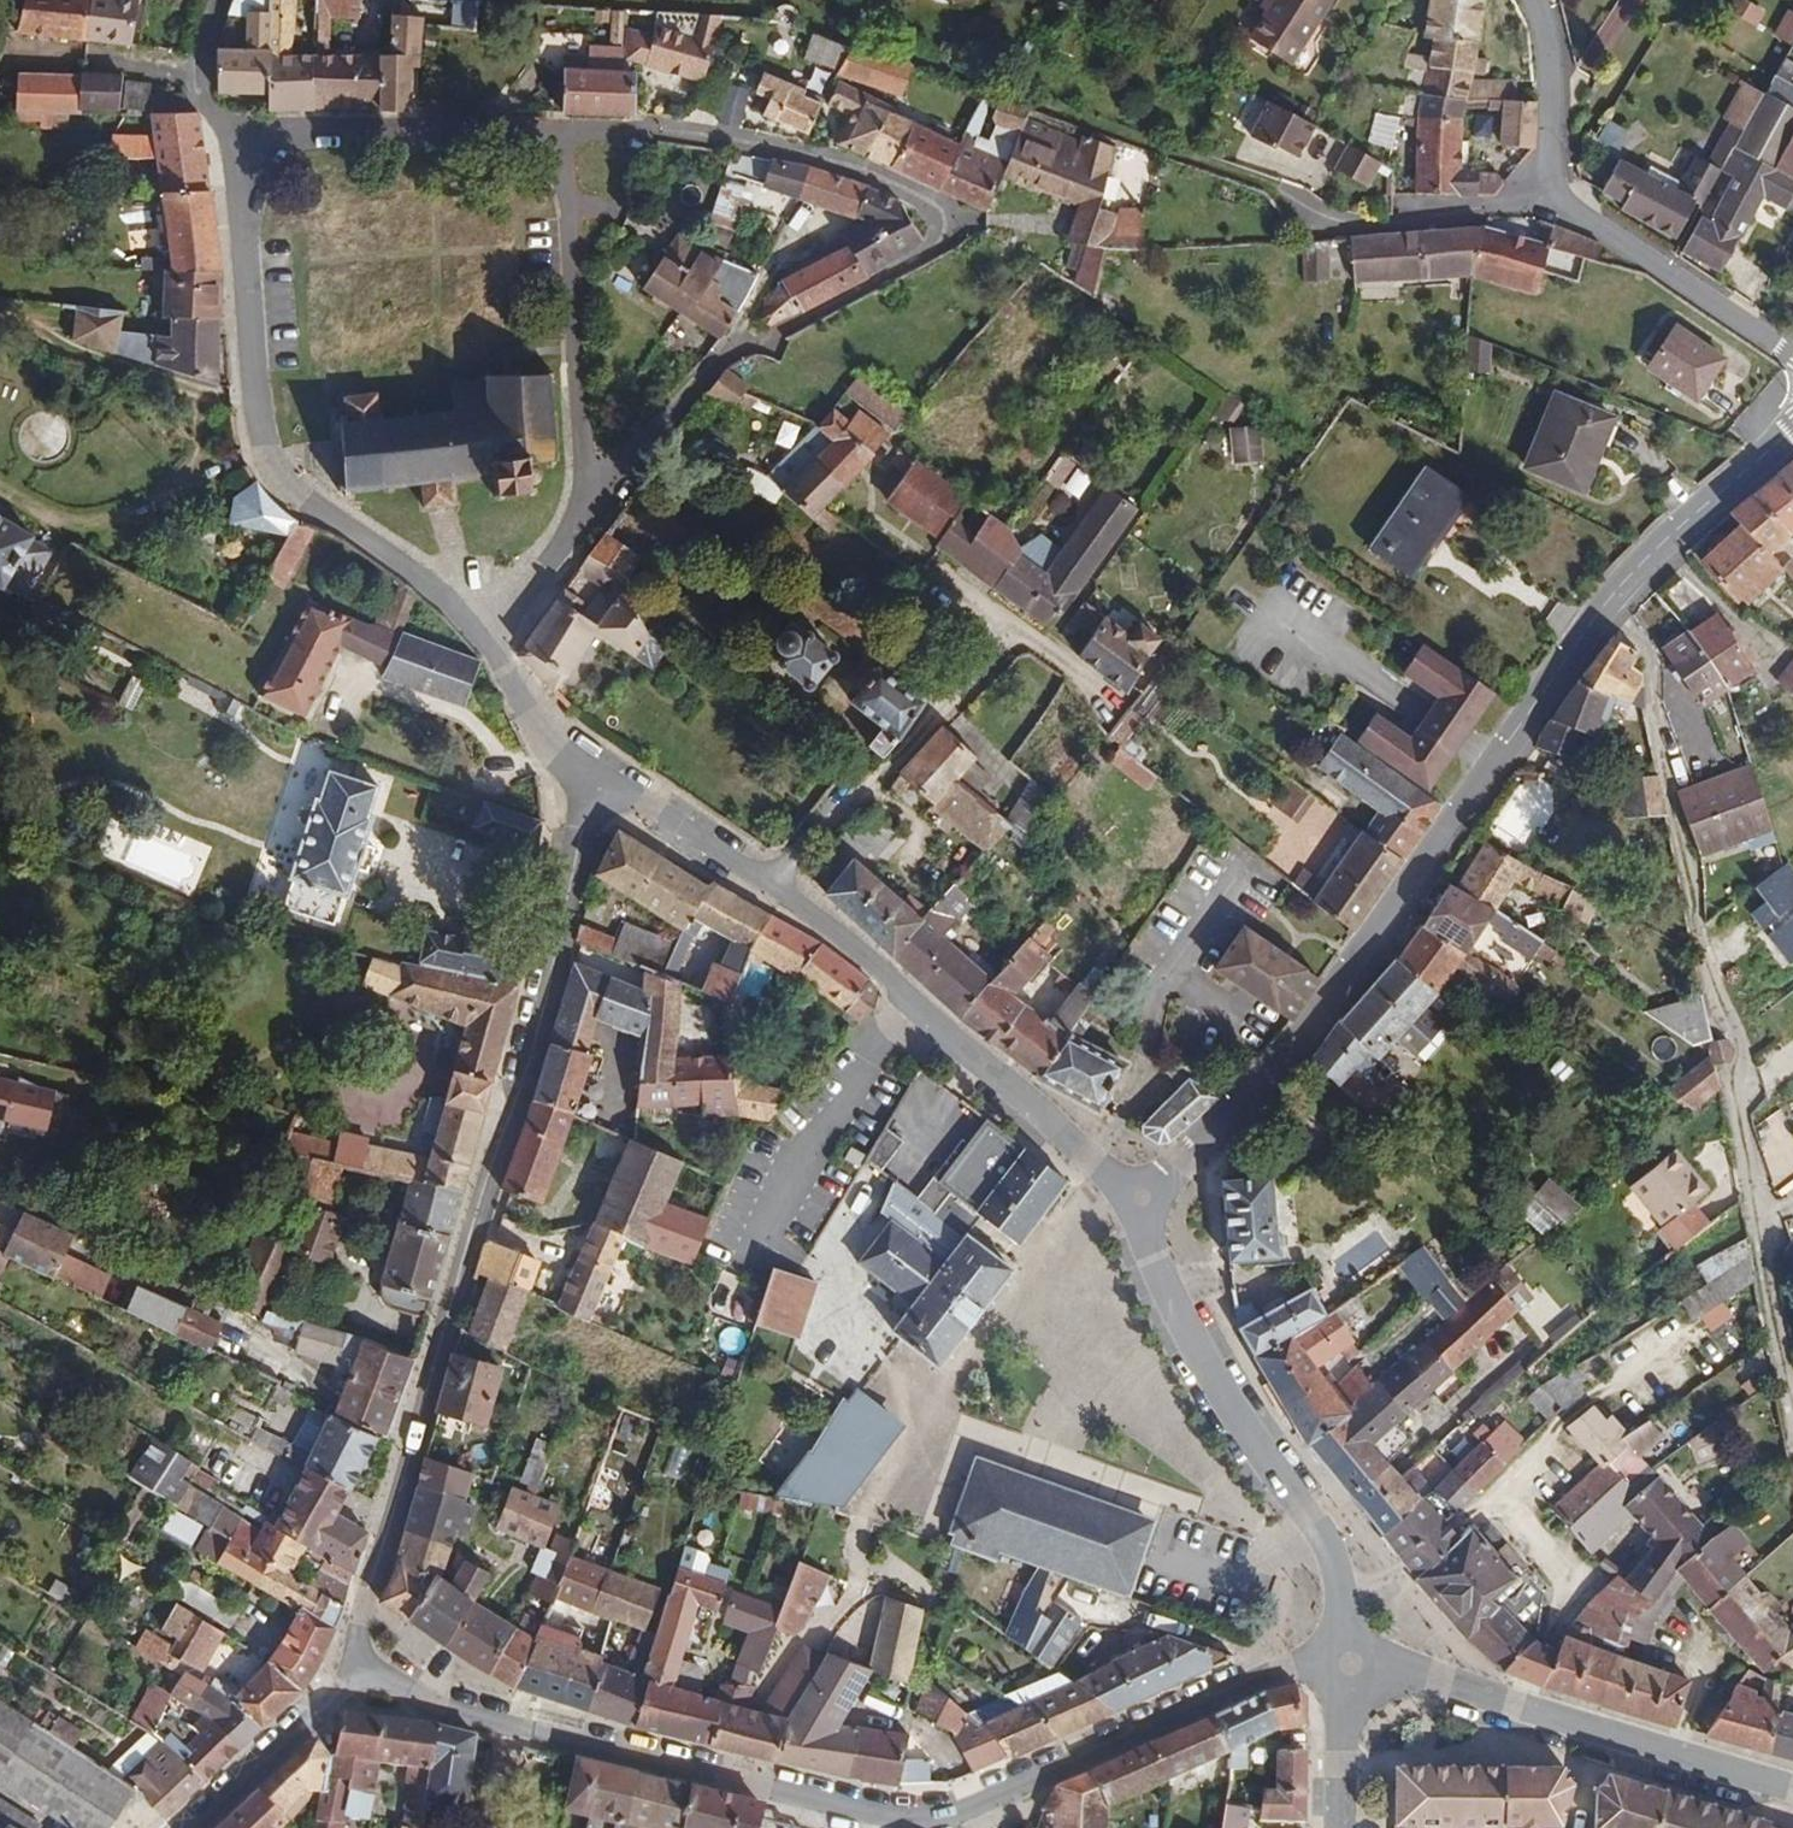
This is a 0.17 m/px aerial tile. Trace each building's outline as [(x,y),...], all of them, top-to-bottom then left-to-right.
[(91,0),(26,0),(18,42),(82,49),(91,0)] [(138,5),(118,2),(118,0),(91,0),(82,49),(130,54),(138,5)] [(144,3),(183,8),(184,0),(143,0),(144,3)] [(270,0),(232,0),(226,15),(244,16),(270,18),(270,0)] [(316,62),(289,61),(294,3),(315,2),(316,0),(270,0),(270,18),(267,102),(266,115),(314,116),(316,62)] [(367,0),(316,0),(315,2),(315,25),(331,24),(363,24),(367,0)] [(1333,8),(1321,0),(1274,0),(1276,1),(1248,39),(1288,69),(1333,8)] [(1431,0),(1411,0),(1408,22),(1427,26),(1431,0)] [(1489,0),(1431,0),(1427,26),(1424,41),(1431,42),(1423,100),(1467,107),(1473,83),(1489,0)] [(1763,15),(1738,0),(1734,0),(1728,11),(1756,27),(1763,15)] [(797,34),(802,28),(803,24),(801,19),(799,14),(796,10),(790,8),(784,7),(779,9),(775,15),(771,23),(776,29),(797,34)] [(1774,37),(1792,48),(1792,47),(1792,11),(1790,9),(1774,37)] [(625,60),(626,34),(628,15),(601,13),(598,66),(624,68),(625,60)] [(267,102),(270,18),(244,16),(245,52),(219,51),(219,101),(267,102)] [(706,81),(717,44),(724,23),(701,19),(693,40),(660,32),(656,42),(626,34),(625,60),(648,65),(648,67),(706,81)] [(419,78),(420,39),(421,23),(389,22),(387,58),(378,58),(376,117),(410,118),(412,78),(419,78)] [(331,58),(331,24),(315,25),(316,58),(331,58)] [(633,116),(636,74),(591,71),(594,36),(546,32),(536,36),(536,57),(553,72),(560,73),(559,91),(565,92),(563,114),(594,115),(633,116)] [(839,71),(850,52),(813,39),(806,58),(839,71)] [(1022,69),(1034,49),(1025,45),(1013,65),(1022,69)] [(910,73),(850,52),(839,71),(900,94),(910,73)] [(1759,84),(1771,62),(1757,53),(1744,75),(1759,84)] [(376,117),(378,58),(331,58),(316,58),(316,62),(314,116),(331,116),(376,117)] [(808,133),(826,100),(812,93),(777,79),(763,74),(755,92),(768,99),(763,112),(808,133)] [(1780,78),(1766,103),(1758,117),(1745,139),(1741,146),(1792,177),(1792,85),(1780,78)] [(70,118),(77,79),(16,80),(16,119),(51,120),(65,120),(70,120),(70,118)] [(113,118),(116,79),(77,79),(70,118),(113,118)] [(863,158),(889,105),(836,81),(826,100),(851,112),(835,146),(863,158)] [(141,101),(143,90),(120,86),(117,116),(122,117),(121,121),(143,122),(153,101),(141,101)] [(738,125),(750,93),(731,87),(720,119),(738,125)] [(1758,117),(1766,103),(1743,90),(1723,126),(1730,130),(1745,139),(1758,117)] [(972,142),(990,101),(978,97),(962,133),(967,136),(966,140),(972,142)] [(1520,113),(1521,102),(1483,97),(1481,110),(1501,111),(1520,113)] [(1460,175),(1467,107),(1423,100),(1414,130),(1407,201),(1470,204),(1473,177),(1460,175)] [(203,197),(190,120),(174,121),(176,105),(173,103),(153,101),(143,122),(147,141),(101,140),(101,159),(133,160),(134,186),(153,186),(155,197),(203,197)] [(995,184),(1019,130),(1025,114),(998,104),(991,123),(992,130),(985,148),(972,142),(966,140),(967,136),(962,133),(960,137),(937,190),(983,211),(984,209),(991,192),(995,184)] [(937,190),(960,137),(889,105),(863,158),(903,175),(937,190)] [(1311,134),(1269,111),(1251,144),(1273,156),(1275,152),(1297,164),(1313,135),(1311,134)] [(1530,160),(1534,115),(1520,113),(1501,111),(1498,157),(1530,160)] [(80,136),(82,120),(70,120),(65,120),(65,135),(80,136)] [(1096,217),(1117,157),(1075,144),(1072,151),(1019,130),(995,184),(1070,216),(1058,250),(1081,257),(1098,261),(1099,258),(1135,257),(1139,219),(1110,217),(1108,222),(1096,217)] [(1675,246),(1695,212),(1701,214),(1722,179),(1741,146),(1745,139),(1730,130),(1708,170),(1696,163),(1681,189),(1676,198),(1649,182),(1622,167),(1605,197),(1625,208),(1621,215),(1675,246)] [(1768,204),(1789,214),(1792,206),(1792,177),(1741,146),(1722,179),(1734,187),(1712,225),(1706,222),(1685,258),(1723,282),(1768,204)] [(1368,187),(1379,166),(1353,151),(1341,173),(1368,187)] [(853,220),(866,189),(814,167),(772,161),(764,191),(792,199),(853,220)] [(1681,189),(1654,173),(1649,182),(1676,198),(1681,189)] [(738,229),(750,190),(721,182),(708,220),(738,229)] [(922,236),(923,228),(920,222),(917,213),(913,209),(907,206),(866,189),(853,220),(863,223),(887,263),(922,243),(922,236)] [(995,214),(1002,197),(991,192),(984,209),(995,214)] [(216,270),(203,197),(155,197),(166,270),(216,270)] [(887,263),(863,223),(841,237),(848,249),(830,260),(846,286),(887,263)] [(705,286),(721,261),(685,246),(688,238),(679,232),(639,288),(676,314),(689,294),(691,295),(698,283),(702,285),(705,286)] [(1544,303),(1558,254),(1597,264),(1601,248),(1541,234),(1536,234),(1532,248),(1489,238),(1477,286),(1544,303)] [(1477,286),(1489,238),(1490,236),(1355,237),(1355,286),(1477,286)] [(848,249),(841,237),(823,248),(830,260),(848,249)] [(1303,284),(1303,243),(1280,244),(1280,283),(1303,284)] [(1089,294),(1098,261),(1081,257),(1074,285),(1089,294)] [(769,328),(832,294),(846,286),(830,260),(779,289),(758,319),(765,331),(769,328)] [(733,318),(756,275),(721,261),(705,286),(702,285),(695,297),(691,295),(689,294),(676,314),(716,341),(733,318)] [(215,320),(216,270),(166,270),(159,270),(160,317),(165,317),(215,320)] [(213,386),(214,339),(167,337),(121,334),(121,314),(78,310),(74,310),(73,346),(163,372),(213,386)] [(214,339),(215,320),(165,317),(167,337),(214,339)] [(1695,409),(1726,362),(1676,331),(1647,377),(1695,409)] [(1488,345),(1465,345),(1465,374),(1488,374),(1488,345)] [(527,482),(555,474),(555,457),(553,457),(552,418),(558,418),(558,412),(551,412),(550,371),(476,377),(470,381),(447,385),(449,405),(389,413),(382,408),(380,389),(339,395),(341,419),(334,421),(334,424),(331,425),(332,434),(340,501),(338,503),(339,508),(342,508),(342,511),(347,510),(346,507),(379,502),(380,508),(385,508),(384,503),(420,498),(424,526),(430,525),(430,523),(438,522),(446,520),(447,523),(453,522),(449,496),(468,493),(469,499),(474,499),(473,495),(485,493),(488,516),(485,517),(485,521),(488,521),(489,524),(494,524),(494,520),(526,515),(526,519),(531,518),(531,515),(534,515),(533,510),(531,510),(528,491),(527,482)] [(734,416),(748,397),(750,393),(724,375),(723,374),(705,398),(734,416)] [(910,416),(859,380),(845,399),(896,436),(910,416)] [(1232,430),(1248,405),(1234,395),(1216,420),(1232,430)] [(1607,456),(1621,422),(1556,397),(1523,477),(1581,500),(1600,455),(1607,456)] [(880,473),(895,455),(887,449),(893,442),(861,415),(851,425),(838,414),(816,438),(828,449),(812,467),(849,497),(873,469),(880,473)] [(1263,458),(1261,431),(1232,433),(1234,461),(1234,467),(1263,465),(1263,458)] [(832,516),(849,497),(812,467),(828,449),(816,438),(796,457),(807,471),(783,495),(740,470),(729,487),(770,510),(777,502),(800,518),(819,532),(832,516)] [(971,505),(910,461),(900,476),(909,483),(900,497),(896,502),(891,498),(883,510),(923,535),(943,549),(971,505)] [(1779,479),(1755,497),(1792,539),(1792,468),(1779,479)] [(1371,555),(1383,563),(1401,576),(1414,585),(1424,571),(1469,508),(1424,476),(1381,540),(1371,555)] [(290,527),(250,490),(230,506),(226,533),(283,543),(290,527)] [(1086,588),(1138,516),(1110,497),(1063,561),(1036,541),(1025,557),(1013,535),(971,505),(943,549),(938,556),(1052,635),(1086,588)] [(1755,497),(1730,516),(1738,525),(1772,560),(1792,541),(1792,539),(1755,497)] [(834,539),(845,524),(832,516),(819,532),(834,539)] [(11,595),(31,606),(58,556),(40,547),(43,541),(0,517),(0,595),(8,600),(11,595)] [(1782,570),(1772,560),(1738,525),(1699,560),(1744,610),(1783,572),(1782,570)] [(275,610),(313,534),(290,527),(283,543),(254,600),(275,610)] [(557,699),(603,634),(654,672),(668,652),(660,646),(656,641),(650,633),(645,621),(639,609),(636,597),(634,589),(635,582),(646,564),(610,536),(583,572),(620,599),(599,629),(575,611),(582,603),(569,593),(521,661),(557,699)] [(1790,563),(1782,570),(1783,572),(1792,582),(1792,566),(1790,563)] [(398,636),(411,602),(402,592),(389,628),(371,620),(367,631),(396,643),(398,636)] [(398,636),(396,643),(367,631),(304,605),(277,659),(254,704),(306,721),(338,657),(383,675),(380,684),(461,711),(474,670),(470,663),(398,636)] [(1091,648),(1107,625),(1085,610),(1066,638),(1077,645),(1080,639),(1091,648)] [(1751,676),(1713,621),(1687,638),(1725,693),(1751,676)] [(1128,700),(1162,652),(1144,639),(1138,647),(1107,625),(1091,648),(1079,666),(1128,700)] [(200,652),(209,632),(197,627),(186,645),(200,652)] [(1595,744),(1609,702),(1619,705),(1631,678),(1641,660),(1630,645),(1618,633),(1579,684),(1546,728),(1534,748),(1568,763),(1574,740),(1595,744)] [(1725,693),(1687,638),(1664,656),(1693,698),(1695,702),(1700,710),(1725,693)] [(1792,658),(1792,653),(1788,649),(1781,657),(1789,663),(1792,658)] [(1480,743),(1507,704),(1427,650),(1405,681),(1451,713),(1446,719),(1480,743)] [(669,683),(683,663),(668,652),(654,672),(669,683)] [(810,715),(836,680),(797,653),(794,656),(790,655),(785,655),(781,656),(776,659),(771,665),(770,671),(772,676),(775,682),(770,689),(810,715)] [(1789,663),(1774,684),(1792,700),(1792,658),(1789,663)] [(890,758),(923,711),(878,676),(849,713),(882,738),(867,756),(881,768),(890,758)] [(146,686),(131,679),(118,704),(134,712),(146,686)] [(241,705),(231,699),(223,713),(233,718),(241,705)] [(1119,751),(1134,727),(1122,717),(1100,747),(1115,758),(1119,751)] [(1437,805),(1468,761),(1434,737),(1425,749),(1381,718),(1358,750),(1437,805)] [(1480,743),(1446,719),(1441,726),(1434,737),(1468,761),(1475,751),(1480,743)] [(988,776),(974,763),(976,758),(942,729),(912,763),(898,780),(908,789),(932,809),(956,779),(974,796),(988,776)] [(1404,862),(1439,812),(1341,741),(1319,771),(1381,818),(1368,837),(1404,862)] [(1153,777),(1119,751),(1115,758),(1111,765),(1145,790),(1153,777)] [(1648,773),(1644,754),(1634,757),(1637,775),(1648,773)] [(1767,825),(1752,771),(1716,782),(1681,791),(1702,864),(1773,844),(1767,825)] [(364,845),(372,817),(367,815),(375,787),(324,773),(316,799),(309,797),(305,811),(301,811),(298,812),(295,815),(294,818),(294,822),(295,826),(298,829),(299,829),(284,883),(290,884),(282,911),(330,927),(339,901),(345,902),(353,879),(370,883),(380,850),(364,845)] [(1002,822),(974,796),(956,779),(932,809),(978,849),(988,838),(1002,822)] [(898,800),(908,789),(898,780),(888,792),(898,800)] [(1667,821),(1658,780),(1637,785),(1642,825),(1667,821)] [(1024,843),(1054,801),(1032,782),(1002,822),(1024,843)] [(532,860),(534,830),(454,804),(446,830),(505,851),(532,860)] [(1064,834),(1073,821),(1053,809),(1047,821),(1064,834)] [(888,866),(909,843),(883,820),(875,829),(863,845),(857,839),(847,849),(872,871),(881,861),(888,866)] [(698,890),(615,831),(595,870),(590,887),(678,940),(690,923),(698,890)] [(1356,933),(1404,862),(1368,837),(1331,890),(1320,905),(1356,933)] [(930,923),(842,848),(826,868),(848,887),(833,905),(896,961),(930,923)] [(1596,904),(1484,849),(1455,894),(1495,916),(1515,889),(1584,929),(1596,904)] [(1791,867),(1787,869),(1775,878),(1755,892),(1764,904),(1751,914),(1792,970),(1792,969),(1792,869),(1791,867)] [(1320,905),(1331,890),(1304,871),(1293,887),(1320,905)] [(761,912),(703,880),(698,890),(690,923),(730,948),(754,960),(761,912)] [(1547,949),(1495,916),(1455,894),(1448,890),(1420,930),(1435,942),(1463,963),(1486,930),(1506,944),(1502,951),(1530,968),(1547,949)] [(994,990),(945,947),(972,914),(952,897),(930,923),(896,961),(963,1026),(994,990)] [(860,974),(816,943),(761,912),(754,960),(772,970),(845,1007),(860,1021),(865,1016),(876,990),(869,983),(860,974)] [(673,944),(624,924),(614,962),(642,973),(662,982),(664,978),(673,944)] [(610,960),(616,943),(582,927),(576,946),(610,960)] [(1259,1007),(1290,963),(1284,959),(1242,930),(1212,974),(1259,1007)] [(1435,1002),(1463,963),(1435,942),(1420,930),(1394,968),(1432,1000),(1435,1002)] [(457,982),(464,950),(421,935),(416,972),(457,982)] [(1040,1086),(1079,1034),(1089,1009),(1095,1000),(1081,988),(1048,1028),(1016,1001),(1051,958),(1033,942),(994,990),(963,1026),(1040,1086)] [(516,995),(521,960),(465,946),(464,950),(457,982),(516,995)] [(737,999),(754,960),(730,948),(719,971),(712,968),(701,999),(664,978),(662,982),(678,990),(711,1006),(729,1013),(737,999)] [(491,1091),(516,995),(457,982),(416,972),(370,962),(359,1002),(462,1031),(461,1035),(449,1080),(491,1091)] [(1285,1024),(1315,981),(1290,963),(1259,1007),(1285,1024)] [(1434,1002),(1432,1000),(1394,968),(1342,1028),(1370,1063),(1382,1063),(1385,1056),(1386,1057),(1399,1043),(1421,1062),(1447,1032),(1425,1013),(1434,1002)] [(651,1003),(641,997),(573,969),(535,1105),(577,1122),(592,1059),(582,1057),(595,1027),(623,1037),(640,1045),(638,1115),(648,1025),(651,1003)] [(679,1008),(678,990),(662,982),(642,973),(641,997),(679,1008)] [(715,1110),(713,1075),(688,1075),(675,1075),(679,1008),(641,997),(651,1003),(648,1025),(638,1115),(638,1116),(699,1113),(700,1123),(716,1122),(715,1110)] [(1726,1046),(1713,1049),(1703,1002),(1643,1013),(1642,1014),(1695,1053),(1695,1052),(1710,1049),(1714,1067),(1709,1061),(1665,1092),(1670,1098),(1686,1120),(1699,1111),(1723,1091),(1719,1071),(1732,1066),(1734,1063),(1737,1058),(1735,1053),(1732,1048),(1726,1046)] [(1089,1038),(1099,1013),(1092,1008),(1082,1034),(1089,1038)] [(1340,1094),(1370,1063),(1342,1028),(1340,1026),(1307,1066),(1340,1094)] [(728,1075),(725,1033),(712,1032),(713,1075),(728,1075)] [(1100,1117),(1124,1079),(1078,1050),(1086,1039),(1079,1034),(1040,1086),(1100,1117)] [(1179,1084),(1193,1064),(1176,1052),(1162,1072),(1179,1084)] [(1386,1057),(1385,1056),(1382,1063),(1396,1078),(1402,1073),(1386,1057)] [(1233,1078),(1217,1067),(1212,1073),(1229,1085),(1233,1078)] [(737,1094),(728,1075),(713,1075),(715,1110),(737,1094)] [(484,1119),(491,1091),(449,1080),(441,1107),(484,1119)] [(68,1100),(44,1095),(20,1082),(17,1088),(0,1084),(0,1124),(9,1126),(7,1132),(55,1143),(60,1119),(68,1120),(68,1100)] [(1169,1150),(1218,1106),(1192,1082),(1180,1091),(1142,1122),(1141,1136),(1156,1153),(1169,1150)] [(1223,1082),(1212,1099),(1218,1103),(1230,1087),(1223,1082)] [(773,1128),(781,1094),(737,1094),(715,1110),(716,1122),(773,1128)] [(664,1208),(683,1166),(633,1146),(577,1122),(535,1105),(499,1193),(516,1200),(541,1210),(570,1140),(621,1161),(590,1232),(621,1246),(647,1256),(664,1208)] [(462,1199),(484,1119),(441,1107),(440,1112),(430,1110),(424,1131),(435,1134),(427,1163),(371,1151),(367,1147),(337,1140),(334,1158),(313,1155),(311,1165),(345,1173),(408,1187),(462,1199)] [(1034,1230),(1064,1192),(1068,1187),(1027,1155),(1010,1141),(987,1123),(943,1189),(950,1195),(930,1220),(941,1228),(954,1211),(979,1230),(1013,1257),(1034,1230)] [(880,1184),(904,1144),(884,1132),(867,1160),(859,1171),(868,1177),(880,1184)] [(1711,1197),(1677,1150),(1630,1185),(1665,1231),(1696,1208),(1711,1197)] [(859,1171),(867,1160),(851,1152),(845,1164),(859,1171)] [(332,1221),(345,1173),(311,1165),(300,1212),(302,1213),(332,1221)] [(1540,1237),(1577,1206),(1544,1177),(1509,1206),(1540,1237)] [(1278,1259),(1271,1181),(1220,1187),(1229,1279),(1279,1273),(1278,1259)] [(450,1243),(462,1199),(408,1187),(397,1227),(450,1243)] [(930,1220),(950,1195),(943,1189),(922,1214),(930,1220)] [(993,1267),(966,1247),(973,1238),(979,1230),(972,1225),(954,1211),(941,1228),(930,1220),(922,1214),(894,1193),(872,1222),(887,1234),(856,1275),(887,1297),(910,1314),(890,1342),(897,1347),(939,1378),(974,1332),(1009,1279),(993,1267)] [(692,1272),(709,1224),(664,1208),(647,1256),(649,1256),(648,1259),(664,1264),(665,1262),(667,1263),(664,1270),(680,1275),(683,1269),(692,1272)] [(1712,1228),(1696,1208),(1659,1238),(1675,1257),(1712,1228)] [(61,1228),(22,1210),(14,1228),(0,1222),(0,1260),(99,1308),(111,1281),(51,1251),(61,1228)] [(304,1326),(309,1273),(327,1273),(345,1224),(332,1221),(302,1213),(286,1253),(258,1243),(224,1305),(295,1333),(299,1324),(304,1326)] [(427,1327),(450,1243),(397,1227),(394,1237),(377,1297),(377,1303),(378,1307),(381,1311),(384,1314),(427,1327)] [(625,1247),(621,1246),(590,1232),(556,1313),(591,1327),(625,1247)] [(70,1252),(108,1267),(115,1249),(77,1234),(70,1252)] [(1752,1261),(1758,1258),(1747,1239),(1695,1270),(1706,1289),(1743,1267),(1752,1261)] [(505,1293),(517,1262),(485,1249),(473,1280),(488,1286),(505,1293)] [(1449,1282),(1428,1257),(1399,1276),(1423,1304),(1449,1282)] [(531,1303),(544,1272),(517,1262),(505,1293),(531,1303)] [(1694,1322),(1755,1285),(1743,1267),(1706,1289),(1683,1303),(1694,1322)] [(795,1354),(817,1285),(804,1282),(763,1269),(749,1313),(742,1338),(753,1341),(792,1353),(795,1354)] [(1535,1303),(1512,1272),(1496,1284),(1520,1315),(1535,1303)] [(1443,1327),(1469,1307),(1449,1282),(1423,1304),(1443,1327)] [(1453,1380),(1520,1315),(1496,1284),(1469,1307),(1443,1327),(1422,1345),(1453,1380)] [(508,1363),(531,1303),(505,1293),(488,1286),(465,1345),(508,1363)] [(1581,1323),(1568,1306),(1562,1310),(1548,1292),(1535,1303),(1520,1315),(1549,1351),(1581,1323)] [(219,1332),(194,1319),(186,1322),(133,1295),(123,1316),(158,1333),(212,1359),(226,1331),(221,1328),(219,1332)] [(1257,1366),(1325,1320),(1310,1295),(1260,1325),(1251,1311),(1235,1311),(1239,1336),(1257,1366)] [(1338,1327),(1361,1311),(1354,1300),(1331,1316),(1338,1327)] [(1329,1346),(1344,1336),(1338,1327),(1331,1316),(1325,1320),(1257,1366),(1268,1387),(1306,1362),(1318,1378),(1339,1361),(1329,1346)] [(384,1449),(418,1371),(353,1345),(304,1326),(299,1324),(295,1333),(290,1344),(327,1359),(341,1365),(337,1375),(353,1381),(337,1422),(384,1449)] [(1354,1350),(1344,1336),(1329,1346),(1339,1361),(1341,1359),(1354,1350)] [(1428,1412),(1424,1406),(1453,1380),(1422,1345),(1370,1392),(1306,1452),(1349,1510),(1387,1475),(1384,1472),(1412,1449),(1404,1440),(1408,1436),(1400,1428),(1414,1416),(1418,1420),(1428,1412)] [(1350,1371),(1362,1362),(1358,1357),(1354,1350),(1341,1359),(1350,1371)] [(486,1438),(504,1374),(450,1359),(432,1423),(486,1438)] [(737,1364),(726,1360),(719,1377),(729,1382),(737,1364)] [(1490,1413),(1537,1372),(1527,1361),(1459,1419),(1465,1427),(1486,1409),(1490,1413)] [(1306,1452),(1370,1392),(1357,1375),(1335,1394),(1330,1387),(1326,1389),(1318,1378),(1306,1362),(1268,1387),(1276,1400),(1306,1452)] [(1561,1414),(1586,1395),(1579,1387),(1589,1379),(1578,1366),(1541,1392),(1561,1414)] [(276,1396),(256,1387),(250,1399),(269,1409),(276,1396)] [(874,1477),(870,1451),(892,1424),(855,1394),(848,1405),(840,1400),(808,1451),(811,1453),(773,1509),(823,1513),(847,1518),(874,1477)] [(313,1458),(332,1423),(313,1411),(292,1447),(313,1458)] [(1629,1461),(1618,1450),(1600,1431),(1588,1419),(1563,1444),(1567,1448),(1581,1463),(1596,1479),(1603,1486),(1629,1461)] [(348,1501),(378,1451),(332,1423),(313,1458),(303,1476),(348,1501)] [(870,1451),(902,1433),(892,1424),(870,1451)] [(198,1470),(215,1442),(187,1425),(172,1449),(170,1452),(189,1464),(198,1470)] [(256,1438),(236,1427),(234,1430),(231,1436),(236,1439),(251,1448),(256,1438)] [(1624,1446),(1605,1427),(1600,1431),(1618,1450),(1624,1446)] [(1663,1443),(1650,1428),(1624,1446),(1618,1450),(1629,1461),(1603,1486),(1596,1479),(1552,1512),(1569,1537),(1622,1486),(1630,1494),(1653,1472),(1646,1468),(1640,1461),(1648,1456),(1663,1443)] [(1498,1481),(1516,1464),(1493,1440),(1454,1476),(1477,1500),(1498,1481)] [(534,1495),(551,1449),(534,1443),(524,1473),(518,1489),(534,1495)] [(313,1458),(292,1447),(283,1465),(303,1476),(313,1458)] [(1581,1463),(1567,1448),(1564,1452),(1577,1466),(1581,1463)] [(198,1477),(189,1464),(170,1452),(156,1449),(131,1489),(150,1501),(177,1519),(193,1494),(196,1496),(200,1489),(198,1477)] [(463,1505),(471,1479),(423,1461),(414,1489),(463,1505)] [(1149,1548),(1155,1527),(1103,1508),(1024,1480),(974,1462),(968,1480),(954,1517),(951,1526),(994,1540),(1000,1560),(1052,1579),(1129,1606),(1135,1589),(1147,1556),(1149,1548)] [(1686,1595),(1703,1614),(1743,1577),(1735,1562),(1752,1545),(1736,1529),(1721,1540),(1713,1528),(1704,1531),(1653,1472),(1630,1494),(1622,1486),(1569,1537),(1592,1555),(1627,1524),(1648,1552),(1643,1558),(1646,1562),(1619,1584),(1650,1615),(1664,1597),(1676,1583),(1686,1595)] [(1381,1545),(1436,1493),(1418,1474),(1401,1490),(1363,1526),(1381,1545)] [(1363,1526),(1401,1490),(1387,1475),(1349,1510),(1363,1526)] [(1790,1476),(1787,1477),(1791,1497),(1783,1501),(1788,1529),(1792,1528),(1792,1475),(1790,1476)] [(342,1512),(348,1501),(303,1476),(297,1490),(342,1512)] [(1403,1569),(1443,1531),(1477,1500),(1454,1476),(1436,1493),(1381,1545),(1392,1556),(1396,1561),(1403,1569)] [(467,1538),(477,1510),(464,1507),(463,1505),(414,1489),(401,1535),(426,1545),(430,1536),(451,1542),(454,1537),(467,1538)] [(316,1561),(338,1520),(342,1512),(297,1490),(279,1531),(275,1538),(309,1557),(316,1561)] [(212,1541),(229,1514),(217,1507),(218,1506),(198,1493),(196,1496),(193,1494),(177,1519),(212,1541)] [(541,1553),(555,1509),(533,1502),(511,1494),(497,1540),(541,1553)] [(252,1563),(267,1536),(229,1514),(212,1541),(227,1551),(215,1570),(253,1593),(258,1585),(264,1589),(272,1575),(252,1563)] [(341,1620),(367,1532),(338,1520),(316,1561),(327,1569),(312,1601),(341,1620)] [(275,1538),(279,1531),(270,1525),(265,1532),(269,1534),(275,1538)] [(1000,1560),(994,1540),(951,1526),(945,1541),(951,1544),(947,1555),(954,1557),(997,1568),(1000,1560)] [(1413,1585),(1455,1544),(1452,1541),(1449,1537),(1443,1531),(1403,1569),(1408,1574),(1413,1585)] [(292,1588),(309,1557),(275,1538),(269,1534),(267,1536),(252,1563),(272,1575),(292,1588)] [(442,1572),(451,1542),(430,1536),(426,1545),(401,1535),(394,1559),(398,1562),(427,1586),(432,1578),(439,1583),(442,1572)] [(1468,1653),(1537,1584),(1495,1539),(1485,1549),(1474,1537),(1461,1550),(1415,1594),(1432,1614),(1468,1653)] [(559,1595),(570,1561),(573,1547),(552,1540),(548,1553),(538,1556),(529,1577),(559,1595)] [(1415,1594),(1461,1550),(1455,1544),(1413,1585),(1415,1594)] [(709,1567),(712,1561),(685,1551),(678,1571),(722,1587),(727,1573),(709,1567)] [(612,1628),(628,1581),(611,1575),(604,1573),(607,1561),(591,1555),(587,1567),(570,1561),(559,1595),(553,1606),(590,1619),(612,1628)] [(405,1636),(427,1586),(398,1562),(376,1613),(405,1636)] [(443,1661),(474,1614),(492,1580),(483,1576),(463,1563),(447,1587),(439,1583),(432,1578),(427,1586),(405,1636),(443,1661)] [(812,1627),(829,1579),(799,1569),(782,1613),(776,1630),(781,1632),(797,1637),(812,1627)] [(714,1617),(724,1588),(722,1587),(678,1571),(674,1570),(664,1603),(698,1613),(707,1616),(714,1617)] [(173,1600),(184,1584),(171,1575),(160,1592),(173,1600)] [(341,1620),(312,1601),(292,1588),(272,1575),(264,1589),(259,1596),(299,1620),(334,1641),(335,1641),(341,1620)] [(511,1697),(540,1626),(553,1606),(559,1595),(529,1577),(534,1581),(524,1598),(520,1596),(503,1627),(515,1636),(490,1686),(511,1697)] [(1743,1577),(1703,1614),(1762,1687),(1770,1681),(1776,1686),(1792,1678),(1792,1631),(1789,1635),(1772,1615),(1779,1609),(1769,1597),(1762,1602),(1743,1577)] [(646,1629),(658,1592),(628,1581),(612,1628),(638,1636),(626,1674),(601,1666),(586,1720),(633,1735),(647,1681),(642,1680),(650,1652),(655,1632),(646,1629)] [(1674,1609),(1686,1595),(1676,1583),(1664,1597),(1674,1609)] [(241,1618),(184,1584),(173,1600),(230,1636),(241,1618)] [(1533,1659),(1536,1633),(1545,1600),(1532,1592),(1537,1584),(1468,1653),(1504,1683),(1533,1659)] [(1650,1615),(1619,1584),(1609,1590),(1605,1594),(1598,1598),(1642,1625),(1647,1619),(1650,1615)] [(259,1596),(264,1589),(258,1585),(253,1593),(259,1596)] [(1006,1637),(1022,1647),(1050,1604),(1034,1594),(1006,1637)] [(759,1674),(776,1630),(782,1613),(741,1599),(731,1596),(722,1624),(746,1632),(736,1665),(759,1674)] [(1660,1627),(1674,1609),(1664,1597),(1650,1615),(1647,1619),(1642,1625),(1635,1644),(1631,1653),(1646,1657),(1656,1632),(1660,1627)] [(1635,1644),(1642,1625),(1598,1598),(1585,1608),(1635,1644)] [(1117,1719),(1232,1662),(1170,1637),(1079,1682),(1057,1674),(1085,1621),(1052,1601),(1050,1604),(1022,1647),(1020,1650),(1052,1679),(1094,1708),(1117,1719)] [(684,1662),(698,1613),(664,1603),(655,1632),(650,1652),(684,1662)] [(919,1641),(924,1613),(883,1605),(879,1624),(872,1668),(869,1683),(910,1691),(919,1641)] [(1598,1718),(1617,1668),(1624,1671),(1631,1653),(1635,1644),(1585,1608),(1564,1644),(1558,1666),(1545,1701),(1558,1705),(1598,1718)] [(183,1646),(199,1621),(178,1610),(163,1634),(183,1646)] [(515,1636),(503,1627),(474,1614),(443,1661),(490,1686),(515,1636)] [(319,1673),(334,1641),(299,1620),(270,1671),(300,1699),(319,1673)] [(194,1673),(220,1633),(199,1621),(183,1646),(174,1663),(194,1673)] [(586,1720),(601,1666),(603,1661),(575,1652),(578,1641),(540,1626),(511,1697),(586,1720)] [(166,1669),(176,1650),(139,1630),(129,1649),(166,1669)] [(765,1676),(781,1632),(776,1630),(759,1674),(765,1676)] [(795,1709),(824,1656),(803,1648),(776,1697),(795,1709)] [(721,1703),(708,1699),(701,1697),(705,1682),(701,1666),(696,1665),(684,1662),(650,1652),(642,1680),(647,1681),(633,1735),(711,1756),(713,1762),(721,1703)] [(849,1789),(857,1742),(839,1739),(848,1722),(867,1687),(869,1683),(872,1668),(830,1653),(824,1656),(795,1709),(782,1739),(775,1777),(849,1789)] [(1527,1696),(1538,1660),(1533,1659),(1504,1683),(1527,1696)] [(1545,1701),(1558,1666),(1548,1663),(1538,1660),(1527,1696),(1536,1699),(1545,1701)] [(34,1669),(23,1663),(15,1677),(26,1684),(34,1669)] [(1673,1739),(1688,1693),(1624,1671),(1617,1668),(1598,1718),(1673,1739)] [(259,1736),(300,1699),(270,1671),(231,1708),(259,1736)] [(193,1714),(208,1689),(186,1677),(171,1701),(193,1714)] [(1101,1728),(1117,1719),(1094,1708),(1052,1679),(1004,1705),(1026,1714),(1056,1746),(1101,1728)] [(732,1705),(737,1686),(728,1684),(721,1703),(732,1705)] [(152,1737),(170,1697),(150,1686),(130,1723),(152,1737)] [(736,1768),(746,1715),(748,1708),(753,1691),(737,1686),(732,1705),(721,1703),(713,1762),(719,1763),(736,1768)] [(1777,1688),(1777,1693),(1778,1717),(1792,1715),(1792,1686),(1777,1688)] [(975,1726),(931,1688),(917,1715),(947,1741),(953,1738),(956,1736),(975,1726)] [(1765,1761),(1780,1718),(1778,1719),(1778,1717),(1777,1693),(1765,1688),(1762,1706),(1757,1705),(1752,1696),(1738,1694),(1736,1696),(1733,1710),(1704,1743),(1765,1761)] [(259,1736),(231,1708),(208,1689),(193,1714),(201,1721),(210,1729),(240,1754),(259,1736)] [(1297,1739),(1309,1730),(1307,1698),(1290,1690),(1260,1701),(1278,1743),(1297,1739)] [(752,1709),(758,1691),(753,1691),(748,1708),(752,1709)] [(782,1739),(795,1709),(776,1697),(761,1718),(750,1771),(775,1777),(782,1739)] [(1278,1743),(1260,1701),(1225,1717),(1195,1731),(1206,1777),(1208,1790),(1248,1774),(1249,1760),(1278,1743)] [(433,1769),(439,1719),(345,1706),(334,1752),(328,1751),(323,1771),(349,1774),(348,1783),(351,1783),(375,1788),(376,1761),(433,1769)] [(73,1754),(0,1714),(0,1793),(60,1827),(116,1827),(134,1800),(73,1754)] [(57,1720),(47,1714),(37,1731),(46,1736),(57,1720)] [(1056,1746),(1026,1714),(993,1735),(1012,1764),(1034,1755),(1056,1746)] [(750,1771),(761,1718),(753,1717),(746,1715),(736,1768),(742,1769),(750,1771)] [(1780,1718),(1765,1761),(1792,1769),(1792,1722),(1780,1718)] [(439,1719),(433,1769),(431,1782),(426,1827),(442,1827),(446,1803),(466,1806),(478,1728),(439,1719)] [(81,1737),(57,1720),(46,1736),(70,1753),(81,1737)] [(240,1754),(210,1729),(186,1752),(193,1762),(184,1770),(203,1784),(240,1754)] [(137,1730),(105,1759),(81,1742),(73,1754),(134,1800),(163,1827),(165,1827),(203,1784),(184,1770),(193,1762),(170,1739),(157,1748),(137,1730)] [(1206,1777),(1195,1731),(1131,1759),(1151,1803),(1206,1777)] [(349,1774),(323,1771),(328,1751),(315,1732),(279,1766),(303,1795),(309,1787),(319,1789),(312,1827),(344,1827),(348,1809),(351,1783),(348,1783),(349,1774)] [(1012,1764),(993,1735),(970,1748),(956,1736),(953,1738),(947,1741),(962,1762),(974,1776),(1012,1764)] [(903,1762),(907,1741),(857,1736),(857,1742),(849,1789),(887,1797),(897,1798),(903,1762)] [(626,1816),(636,1770),(575,1756),(566,1802),(592,1808),(619,1814),(626,1816)] [(1306,1763),(1305,1757),(1276,1759),(1277,1794),(1267,1794),(1264,1796),(1261,1820),(1260,1827),(1304,1827),(1306,1763)] [(1151,1803),(1131,1759),(1057,1791),(1041,1816),(1054,1821),(1081,1812),(1106,1820),(1151,1803)] [(931,1767),(924,1763),(903,1762),(897,1798),(902,1787),(930,1785),(931,1767)] [(303,1795),(279,1766),(215,1827),(273,1827),(303,1795)] [(645,1821),(675,1827),(681,1827),(692,1784),(651,1774),(636,1770),(626,1816),(619,1814),(615,1827),(643,1827),(645,1821)] [(1529,1785),(1569,1785),(1562,1772),(1395,1779),(1396,1803),(1412,1802),(1412,1789),(1529,1785)] [(1611,1779),(1599,1796),(1616,1790),(1737,1827),(1766,1827),(1767,1825),(1611,1779)] [(426,1827),(431,1782),(410,1780),(402,1823),(426,1827)] [(351,1783),(348,1809),(370,1814),(375,1788),(351,1783)] [(765,1804),(761,1800),(756,1798),(710,1788),(692,1784),(681,1827),(758,1827),(762,1817),(765,1804)] [(1577,1799),(1569,1785),(1529,1785),(1412,1789),(1412,1802),(1396,1803),(1396,1827),(1569,1827),(1577,1799)] [(1616,1790),(1599,1796),(1596,1827),(1737,1827),(1616,1790)] [(0,1803),(0,1822),(9,1827),(10,1827),(40,1827),(0,1803)] [(619,1814),(592,1808),(588,1827),(615,1827),(619,1814)] [(1255,1813),(1228,1809),(1224,1827),(1252,1827),(1255,1813)] [(1106,1820),(1081,1812),(1054,1821),(1055,1827),(1109,1827),(1106,1820)]
